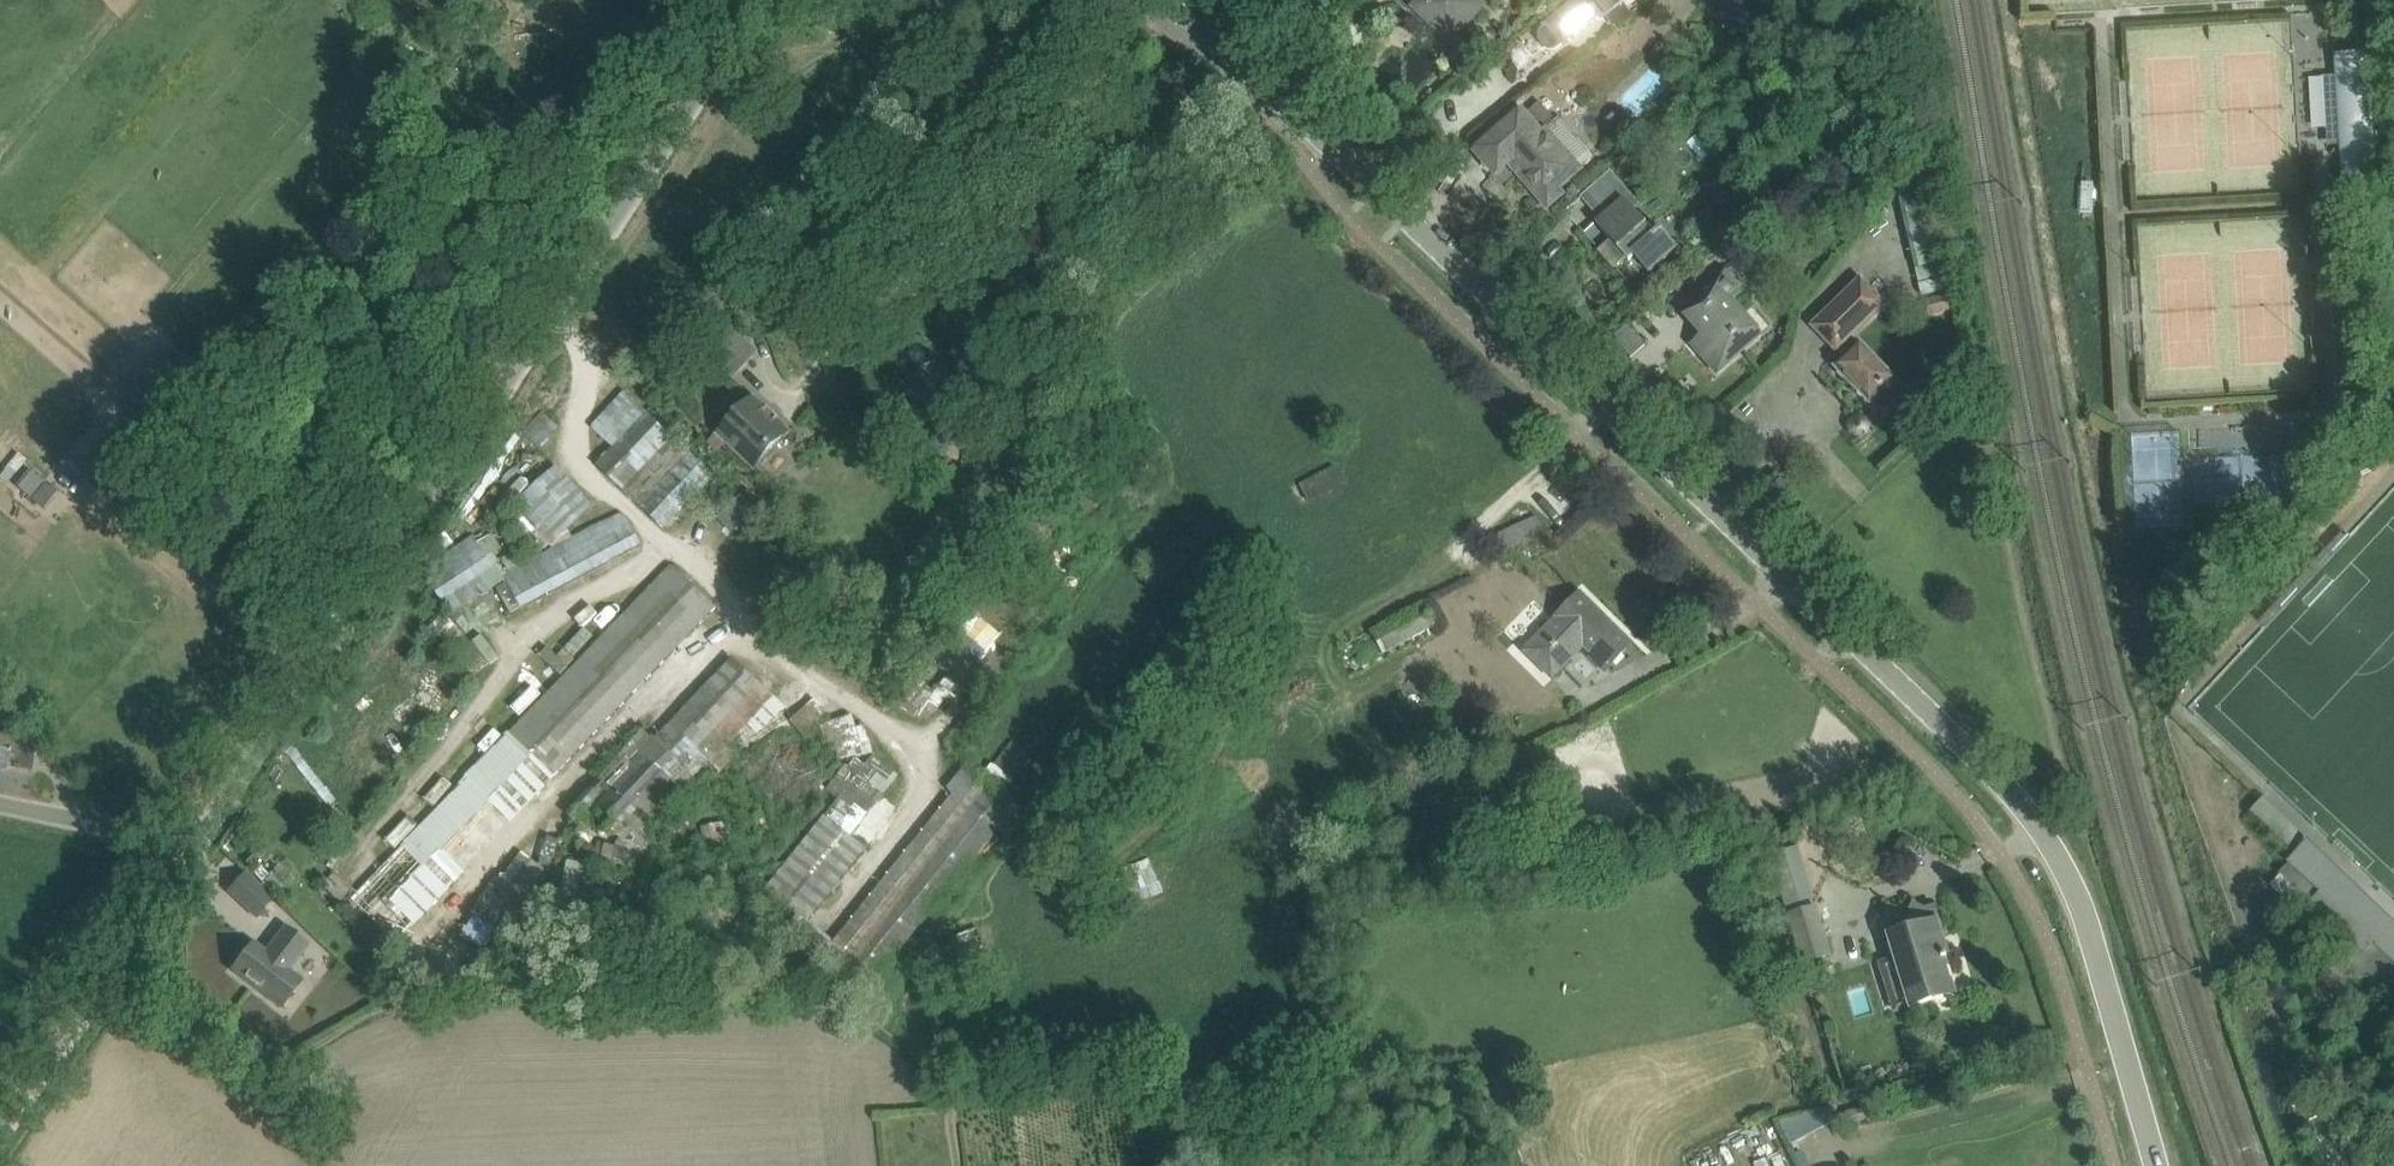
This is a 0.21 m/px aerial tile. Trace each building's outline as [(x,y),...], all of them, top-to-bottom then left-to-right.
[(1420,27),(1428,19),(1449,38),(1479,8),(1471,0),(1392,0),(1420,27)] [(1589,25),(1597,19),(1599,20),(1604,16),(1607,21),(1627,6),(1623,0),(1577,0),(1547,23),(1548,23),(1540,29),(1538,34),(1537,38),(1545,49),(1549,49),(1555,49),(1563,43),(1585,26),(1586,27),(1589,25)] [(1745,31),(1767,10),(1758,0),(1715,0),(1745,31)] [(2311,54),(2310,14),(2288,15),(2290,55),(2311,54)] [(2370,74),(2369,54),(2357,55),(2357,54),(2346,54),(2347,56),(2335,56),(2336,75),(2323,76),(2326,129),(2339,128),(2342,182),(2376,180),(2374,143),(2378,143),(2379,144),(2375,72),(2374,72),(2374,73),(2370,74)] [(1514,171),(1517,175),(1518,174),(1547,206),(1561,194),(1557,189),(1580,169),(1544,129),(1540,133),(1521,111),(1475,151),(1495,174),(1511,160),(1518,168),(1514,171)] [(1648,272),(1666,256),(1677,247),(1662,231),(1656,237),(1623,199),(1629,193),(1609,171),(1586,191),(1606,213),(1595,223),(1610,240),(1599,249),(1580,227),(1579,228),(1635,291),(1654,274),(1653,273),(1635,290),(1615,267),(1626,258),(1628,261),(1634,256),(1648,272)] [(1897,185),(1912,252),(1944,244),(1928,178),(1897,185)] [(1703,335),(1692,344),(1716,371),(1763,330),(1738,302),(1753,289),(1733,266),(1682,311),(1703,335)] [(1884,304),(1860,279),(1812,326),(1837,350),(1838,349),(1845,356),(1835,365),(1869,402),(1870,401),(1882,413),(1905,390),(1894,378),(1895,377),(1853,335),(1884,304)] [(1951,309),(1947,293),(1926,299),(1930,314),(1951,309)] [(758,352),(732,326),(705,353),(732,379),(758,352)] [(715,477),(660,425),(625,392),(592,428),(613,447),(596,465),(665,529),(715,477)] [(759,418),(766,411),(752,398),(710,443),(718,451),(726,442),(754,468),(781,439),(759,418)] [(538,448),(558,428),(542,412),(523,432),(538,448)] [(1335,466),(1300,484),(1310,503),(1345,485),(1335,466)] [(10,484),(41,508),(54,491),(23,467),(10,484)] [(593,509),(572,485),(556,467),(516,503),(553,545),(593,509)] [(521,607),(641,544),(625,512),(504,575),(521,607)] [(1507,568),(1529,558),(1551,547),(1537,517),(1493,538),(1507,568)] [(479,594),(470,581),(492,566),(473,538),(423,571),(450,613),(479,594)] [(671,565),(344,908),(388,950),(715,607),(671,565)] [(1581,593),(1523,651),(1551,679),(1583,646),(1606,669),(1631,643),(1616,628),(1613,630),(1592,609),(1595,607),(1581,593)] [(1373,632),(1385,654),(1436,625),(1424,603),(1373,632)] [(630,748),(639,757),(597,802),(636,840),(681,793),(697,808),(710,794),(694,779),(709,763),(718,771),(782,705),(734,659),(654,742),(645,733),(630,748)] [(867,727),(832,734),(837,757),(872,750),(867,727)] [(0,732),(0,771),(6,772),(14,734),(0,732)] [(994,766),(1012,780),(1031,755),(1012,741),(994,766)] [(835,941),(808,919),(795,935),(867,992),(997,829),(1009,838),(1026,816),(1009,803),(1012,798),(968,763),(947,789),(953,793),(835,941)] [(2292,851),(2302,841),(2259,800),(2250,810),(2292,851)] [(768,887),(808,919),(866,848),(826,816),(768,887)] [(618,839),(617,847),(606,845),(602,863),(627,868),(633,842),(618,839)] [(2393,984),(2393,928),(2307,844),(2279,873),(2310,902),(2299,914),(2384,995),(2393,984)] [(523,900),(496,880),(475,909),(502,929),(523,900)] [(1825,939),(1825,938),(1815,906),(1788,914),(1803,963),(1830,955),(1825,939)] [(1911,1006),(1931,1000),(1953,993),(1943,959),(1947,958),(1946,955),(1942,956),(1937,938),(1940,937),(1936,924),(1940,922),(1940,921),(1911,929),(1906,913),(1904,914),(1909,930),(1890,936),(1911,1006)] [(408,937),(423,951),(431,942),(423,935),(429,929),(421,922),(408,937)] [(254,942),(232,970),(280,1007),(301,979),(290,970),(308,946),(284,927),(268,947),(271,949),(268,953),(254,942)] [(432,967),(438,956),(426,949),(419,960),(432,967)] [(1687,1157),(1691,1165),(1750,1165),(1742,1146),(1758,1140),(1769,1165),(1783,1165),(1766,1124),(1687,1157)]
